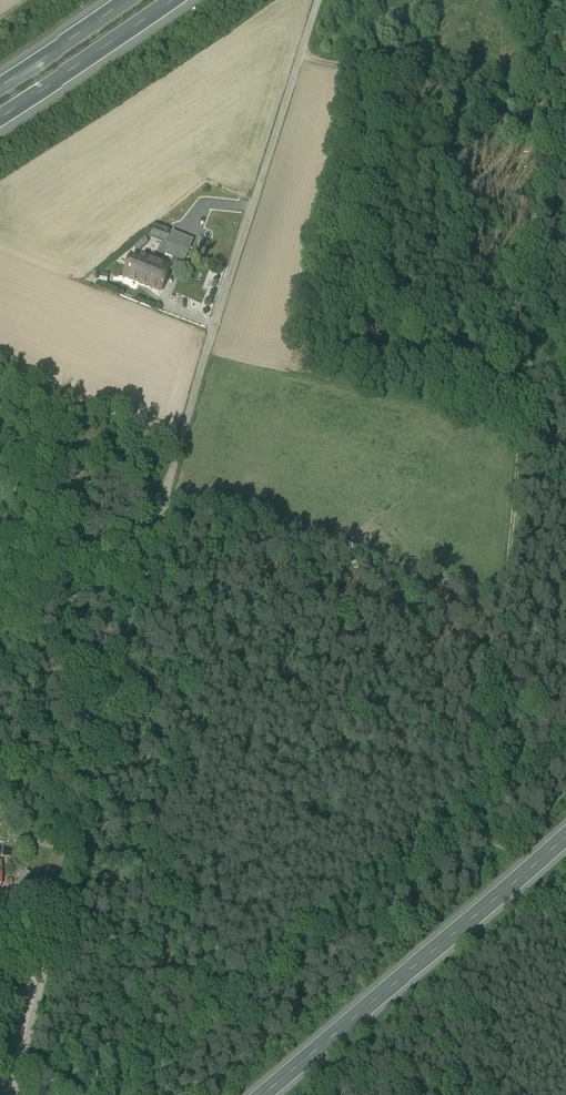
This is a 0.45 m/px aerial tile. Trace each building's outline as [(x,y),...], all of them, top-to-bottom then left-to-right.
[(173,231),(168,244),(189,253),(195,240),(173,231)] [(146,237),(135,246),(139,251),(150,241),(146,237)] [(198,246),(206,248),(208,241),(200,239),(198,246)] [(185,263),(189,253),(168,244),(163,254),(185,263)] [(171,268),(142,256),(140,260),(133,257),(124,279),(161,293),(171,268)] [(109,275),(101,274),(100,283),(107,284),(109,275)]
